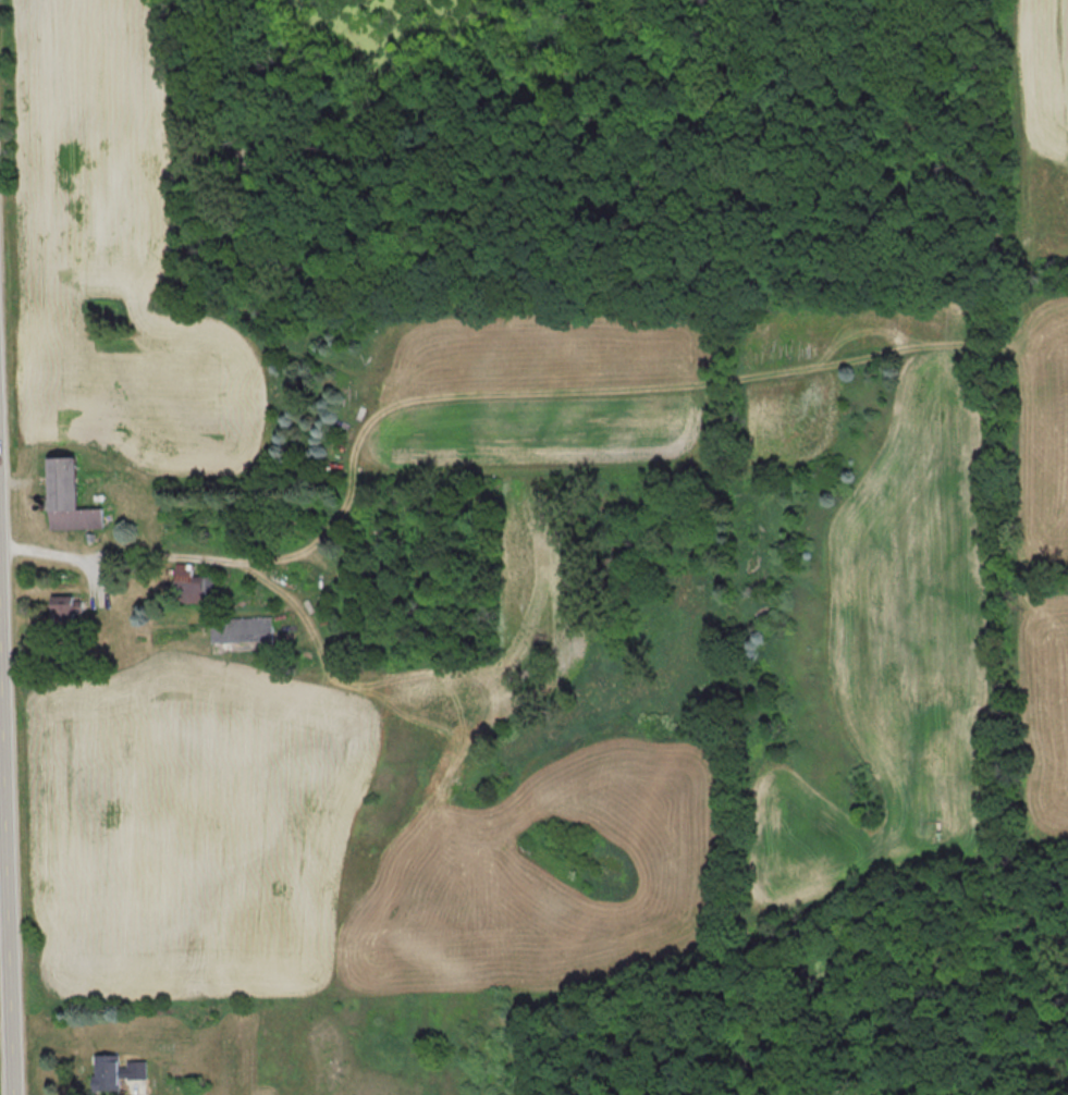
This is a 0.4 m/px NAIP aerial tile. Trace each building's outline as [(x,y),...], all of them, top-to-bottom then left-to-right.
[(51,528),(104,528),(104,507),(80,508),(79,456),(50,456),(51,528)] [(196,563),(178,563),(177,601),(212,602),(213,576),(195,576),(196,563)] [(56,595),(56,629),(77,629),(77,595),(56,595)] [(275,641),(275,617),(213,618),(213,642),(275,641)] [(148,1061),(122,1061),(122,1055),(95,1055),(95,1092),(122,1092),(122,1082),(137,1082),(137,1079),(148,1079),(148,1061)]
